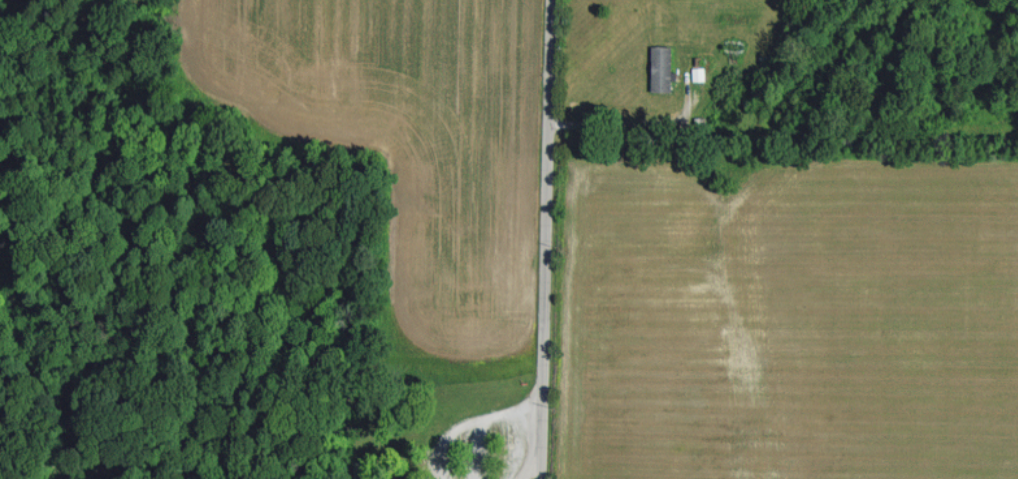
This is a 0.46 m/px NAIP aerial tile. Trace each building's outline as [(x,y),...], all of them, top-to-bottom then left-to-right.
[(673,92),(673,46),(653,46),(653,91),(673,92)] [(694,68),(694,80),(706,80),(705,68),(694,68)]
